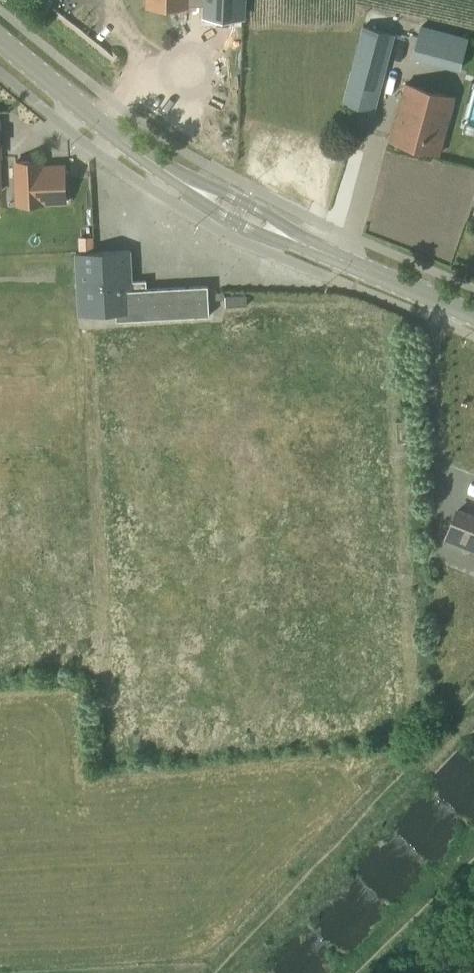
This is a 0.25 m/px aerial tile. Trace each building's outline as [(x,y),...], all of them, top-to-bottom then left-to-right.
[(148,6),(186,7),(187,1),(205,2),(204,17),(244,19),(245,0),(148,0),(148,6)] [(468,38),(421,24),(412,55),(460,68),(468,38)] [(394,34),(362,26),(342,103),(374,111),(394,34)] [(440,154),(455,98),(405,84),(390,141),(440,154)] [(40,168),(40,161),(15,162),(17,204),(42,203),(42,202),(65,201),(64,167),(40,168)] [(131,281),(131,277),(130,250),(75,253),(78,316),(117,313),(117,320),(210,315),(208,286),(146,289),(146,280),(131,281)] [(224,296),(224,292),(215,292),(216,299),(225,299),(225,307),(246,306),(246,295),(224,296)] [(456,507),(444,540),(473,552),(473,514),(456,507)]
